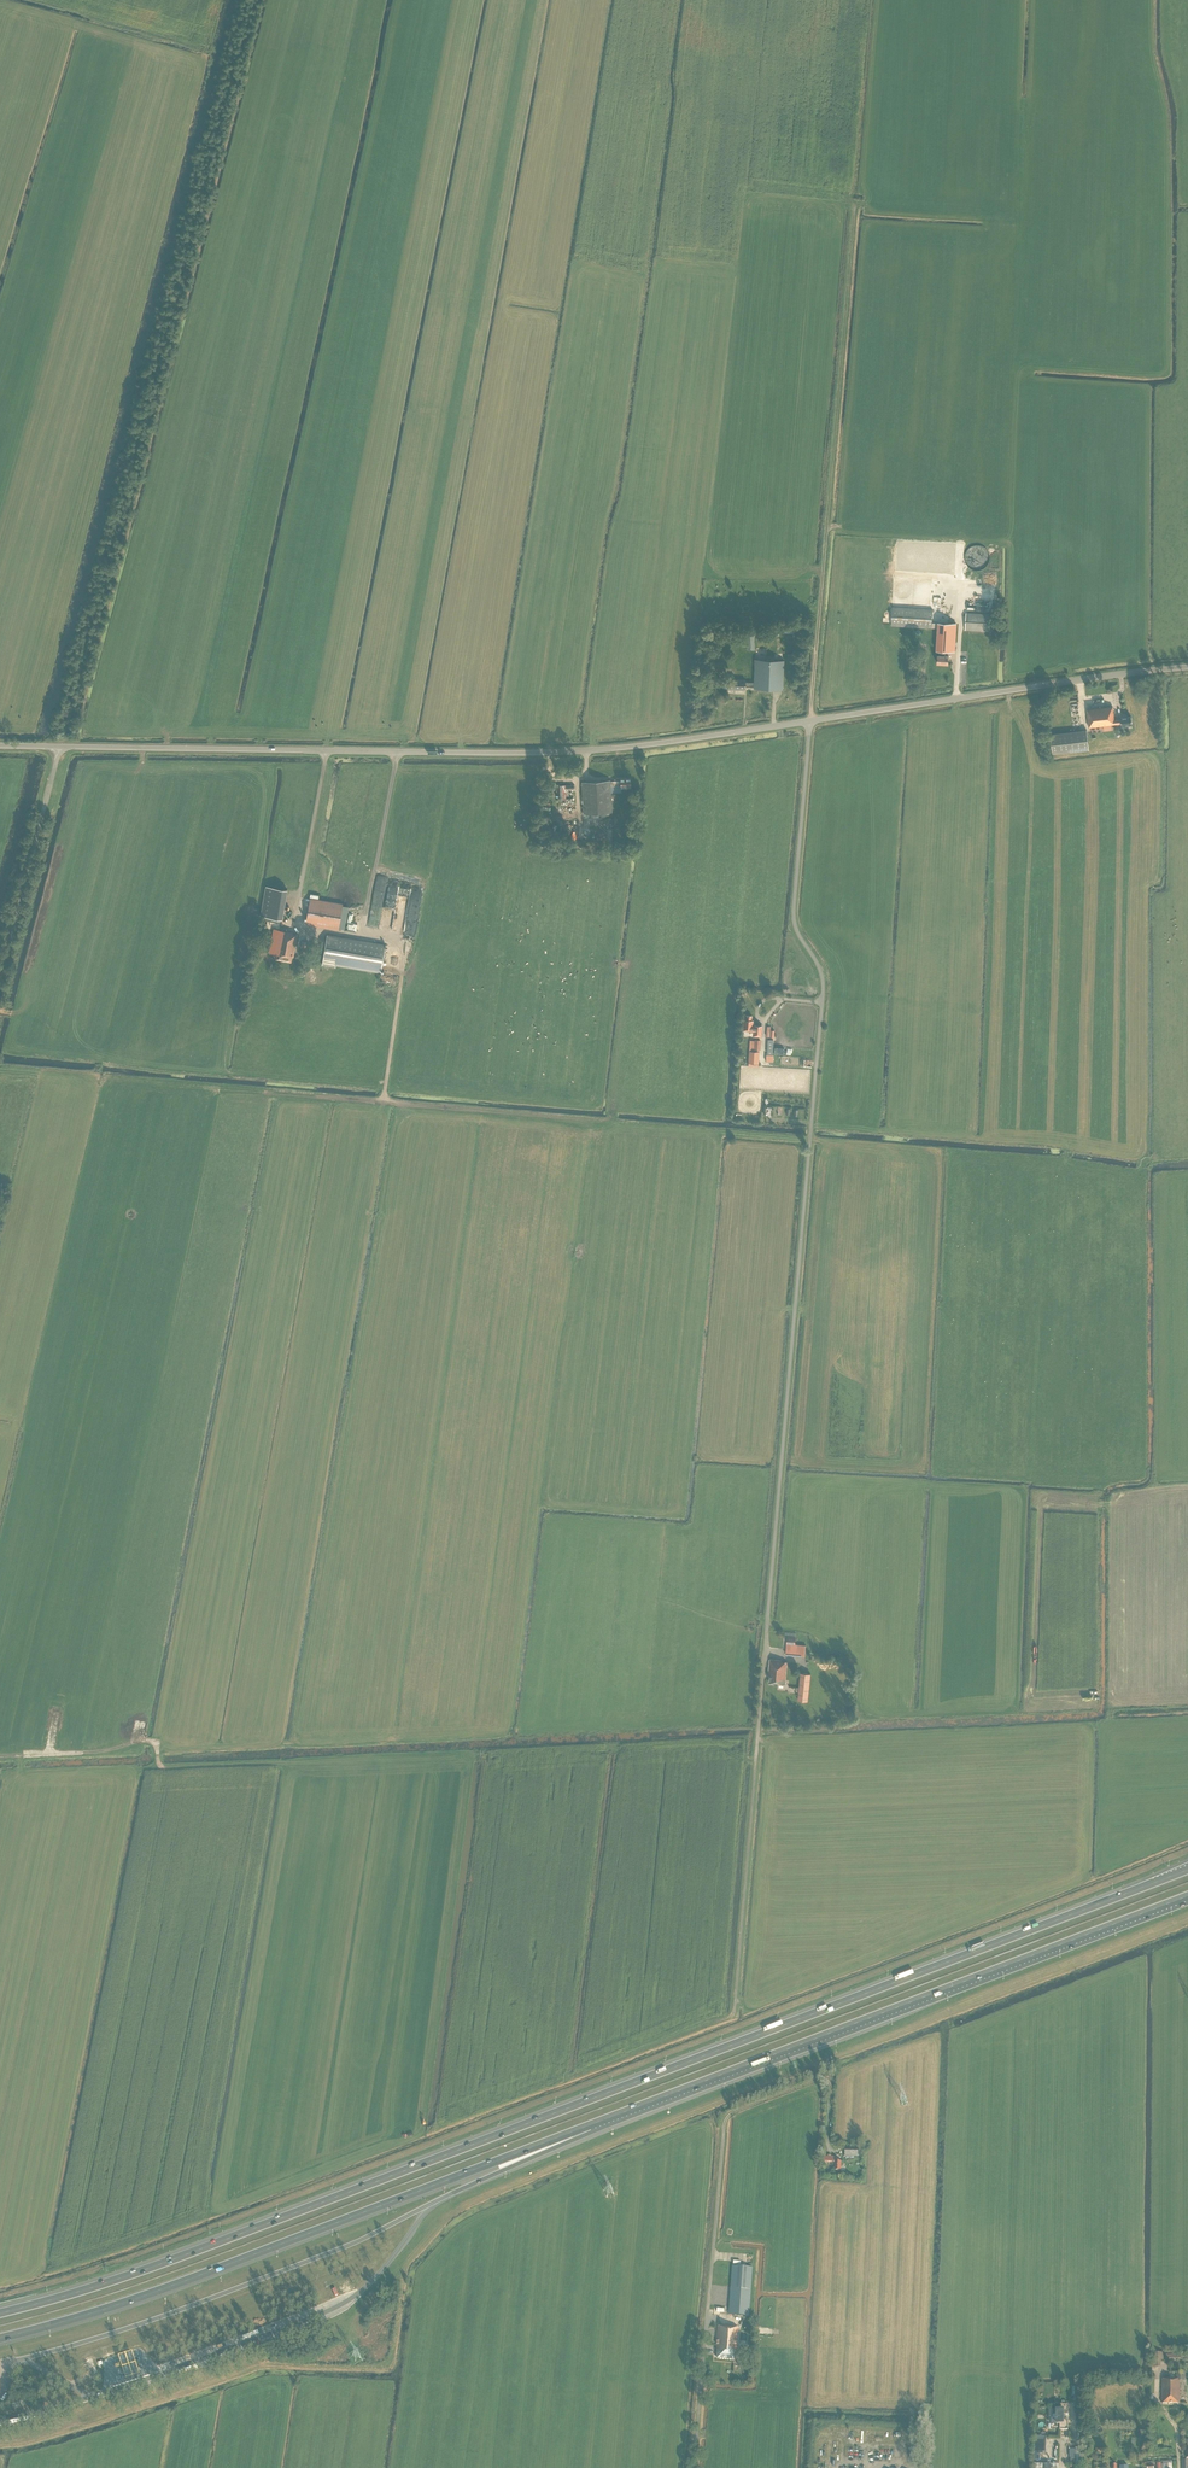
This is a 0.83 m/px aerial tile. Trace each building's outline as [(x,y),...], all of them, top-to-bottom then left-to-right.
[(972,546),(969,548),(967,551),(965,554),(965,558),(965,562),(967,565),(969,567),(972,569),(976,570),(979,570),(982,569),(985,567),(988,565),(989,562),(990,558),(990,557),(990,554),(989,551),(987,549),(984,547),(981,546),(978,545),(975,545),(972,546)] [(949,568),(949,557),(947,557),(946,554),(941,554),(942,568),(949,568)] [(1003,599),(1004,589),(995,589),(995,598),(1003,599)] [(891,626),(937,628),(938,623),(932,623),(933,609),(892,607),(891,626)] [(965,630),(966,630),(993,632),(994,614),(966,613),(965,630)] [(938,623),(937,628),(936,651),(940,651),(945,651),(955,652),(956,624),(938,623)] [(803,624),(784,624),(783,633),(803,634),(803,624)] [(753,630),(745,630),(747,650),(755,649),(753,630)] [(944,656),(945,651),(940,651),(939,656),(937,656),(937,664),(948,664),(948,656),(944,656)] [(783,660),(755,660),(754,683),(745,682),(745,680),(728,680),(727,689),(745,690),(745,688),(753,688),(753,689),(783,689),(783,660)] [(712,663),(712,671),(722,671),(722,663),(712,663)] [(1113,706),(1088,709),(1088,715),(1089,728),(1103,726),(1104,731),(1112,730),(1111,725),(1121,724),(1121,726),(1133,725),(1132,716),(1120,718),(1120,719),(1114,719),(1113,706)] [(1087,730),(1052,734),(1054,754),(1089,749),(1087,730)] [(581,783),(583,814),(612,812),(611,786),(620,786),(620,787),(631,787),(630,778),(620,779),(620,781),(610,782),(610,781),(581,783)] [(274,893),(267,892),(260,921),(281,926),(288,896),(274,893)] [(339,930),(343,904),(310,899),(306,924),(339,930)] [(292,932),(274,929),(269,953),(277,954),(276,959),(291,962),(292,957),(294,957),(298,935),(292,933),(292,932)] [(386,944),(327,934),(322,965),(335,967),(336,965),(381,973),(386,944)] [(309,941),(302,940),(301,947),(307,948),(309,941)] [(753,1021),(751,1021),(752,1016),(746,1015),(745,1020),(744,1020),(743,1030),(753,1031),(752,1036),(762,1037),(762,1025),(755,1025),(755,1023),(753,1023),(753,1021)] [(760,1051),(749,1050),(748,1062),(759,1063),(760,1051)] [(806,1645),(795,1644),(796,1637),(787,1636),(786,1654),(805,1656),(806,1645)] [(768,1675),(786,1677),(787,1662),(782,1661),(782,1660),(770,1659),(768,1675)] [(798,1699),(807,1701),(810,1674),(801,1673),(798,1699)] [(785,1684),(786,1677),(770,1675),(769,1683),(785,1684)] [(53,1716),(51,1745),(59,1746),(61,1717),(53,1716)] [(845,2147),(845,2157),(846,2157),(846,2160),(854,2160),(854,2157),(858,2157),(858,2147),(845,2147)] [(836,2158),(836,2156),(824,2156),(824,2162),(835,2163),(835,2170),(841,2171),(841,2162),(838,2161),(838,2159),(836,2158)] [(732,2266),(732,2272),(729,2314),(749,2316),(752,2267),(732,2266)] [(718,2352),(717,2358),(734,2359),(735,2350),(736,2350),(738,2329),(733,2329),(733,2327),(720,2326),(720,2325),(718,2325),(716,2352),(718,2352)] [(1164,2360),(1164,2353),(1152,2353),(1152,2367),(1160,2367),(1160,2360),(1164,2360)] [(1185,2380),(1185,2373),(1176,2373),(1176,2378),(1167,2378),(1167,2379),(1162,2379),(1162,2403),(1180,2403),(1180,2380),(1185,2380)] [(1068,2404),(1060,2404),(1060,2410),(1053,2410),(1053,2424),(1060,2424),(1060,2430),(1068,2430),(1068,2419),(1064,2419),(1064,2415),(1068,2415),(1068,2404)]
